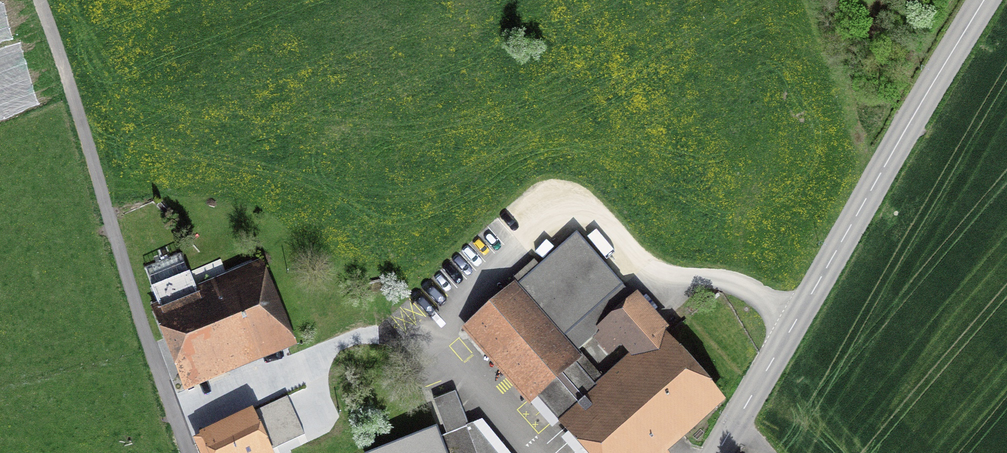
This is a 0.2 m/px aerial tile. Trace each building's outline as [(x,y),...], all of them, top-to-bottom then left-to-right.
[(552,428),(559,422),(598,388),(595,386),(603,379),(629,356),(620,345),(608,356),(592,339),(600,333),(597,329),(632,298),(576,234),(517,286),(582,360),(531,404),(552,428)] [(540,248),(548,255),(558,244),(550,236),(540,248)] [(183,391),(296,346),(262,259),(196,285),(190,272),(188,273),(181,254),(144,268),(151,286),(149,287),(156,304),(150,306),(183,391)] [(514,283),(461,329),(492,364),(528,406),(531,404),(582,360),(517,286),(514,283)] [(603,379),(668,452),(726,402),(666,333),(670,330),(638,293),(632,298),(597,329),(600,333),(592,339),(608,356),(620,345),(629,356),(603,379)] [(603,379),(595,386),(598,388),(559,422),(568,433),(561,439),(574,452),(668,452),(603,379)] [(440,436),(447,452),(509,452),(482,420),(468,425),(455,392),(434,400),(446,434),(440,436)] [(256,404),(185,436),(193,452),(278,452),(256,404)] [(440,436),(437,427),(369,452),(447,452),(440,436)]
